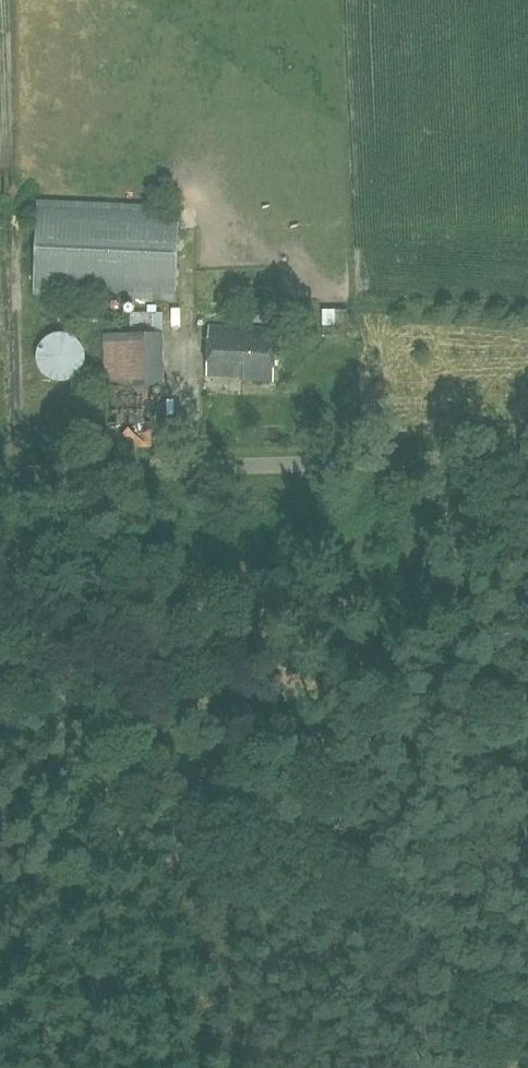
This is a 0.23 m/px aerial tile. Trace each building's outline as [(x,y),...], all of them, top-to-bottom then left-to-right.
[(178,207),(179,198),(167,197),(166,207),(37,201),(33,292),(174,299),(178,207)] [(112,309),(111,301),(100,301),(58,299),(57,321),(97,322),(100,309),(112,309)] [(273,380),(276,331),(208,327),(206,372),(242,375),(242,378),(273,380)] [(66,333),(57,332),(47,335),(40,342),(36,350),(35,360),(38,369),(45,377),(53,381),(63,382),(72,378),(80,372),(84,363),(85,354),(82,344),(75,337),(66,333)] [(103,385),(106,447),(149,445),(147,409),(151,409),(152,384),(103,385)] [(252,477),(253,493),(288,491),(287,474),(252,477)]
